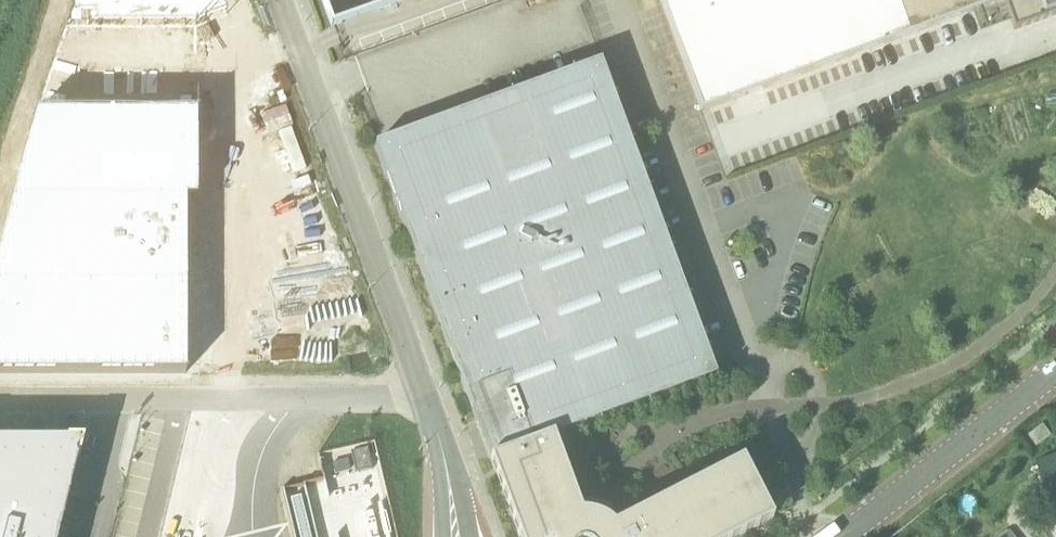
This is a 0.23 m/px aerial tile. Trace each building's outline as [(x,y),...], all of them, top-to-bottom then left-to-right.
[(66,26),(197,26),(228,14),(223,0),(75,0),(66,26)] [(380,7),(380,9),(381,10),(389,7),(396,4),(407,0),(377,0),(380,7)] [(702,112),(901,39),(905,37),(972,13),(980,34),(1011,22),(1014,31),(1055,15),(1055,0),(661,0),(702,112)] [(45,89),(36,113),(197,113),(197,26),(66,26),(57,52),(56,51),(44,88),(45,89)] [(773,519),(743,460),(613,526),(610,524),(603,519),(595,516),(586,514),(582,515),(554,437),(717,377),(612,92),(601,62),(376,145),(490,457),(519,536),(739,536),(773,519)] [(20,176),(14,199),(186,199),(186,200),(197,200),(197,113),(36,113),(30,138),(29,138),(19,176),(20,176)] [(186,287),(186,200),(186,199),(14,199),(7,225),(6,224),(0,247),(0,287),(186,287)] [(186,374),(186,287),(0,287),(0,374),(186,374)] [(347,354),(347,364),(360,364),(360,354),(347,354)] [(1042,425),(1028,436),(1037,446),(1050,436),(1042,425)] [(79,457),(80,457),(84,441),(67,441),(67,442),(0,442),(0,536),(59,536),(79,457)] [(369,449),(352,453),(356,473),(373,470),(369,449)] [(349,460),(334,464),(337,474),(352,471),(349,460)] [(363,514),(368,536),(381,536),(375,511),(363,514)] [(1054,517),(1045,521),(1052,536),(1055,536),(1055,516),(1054,517)]
